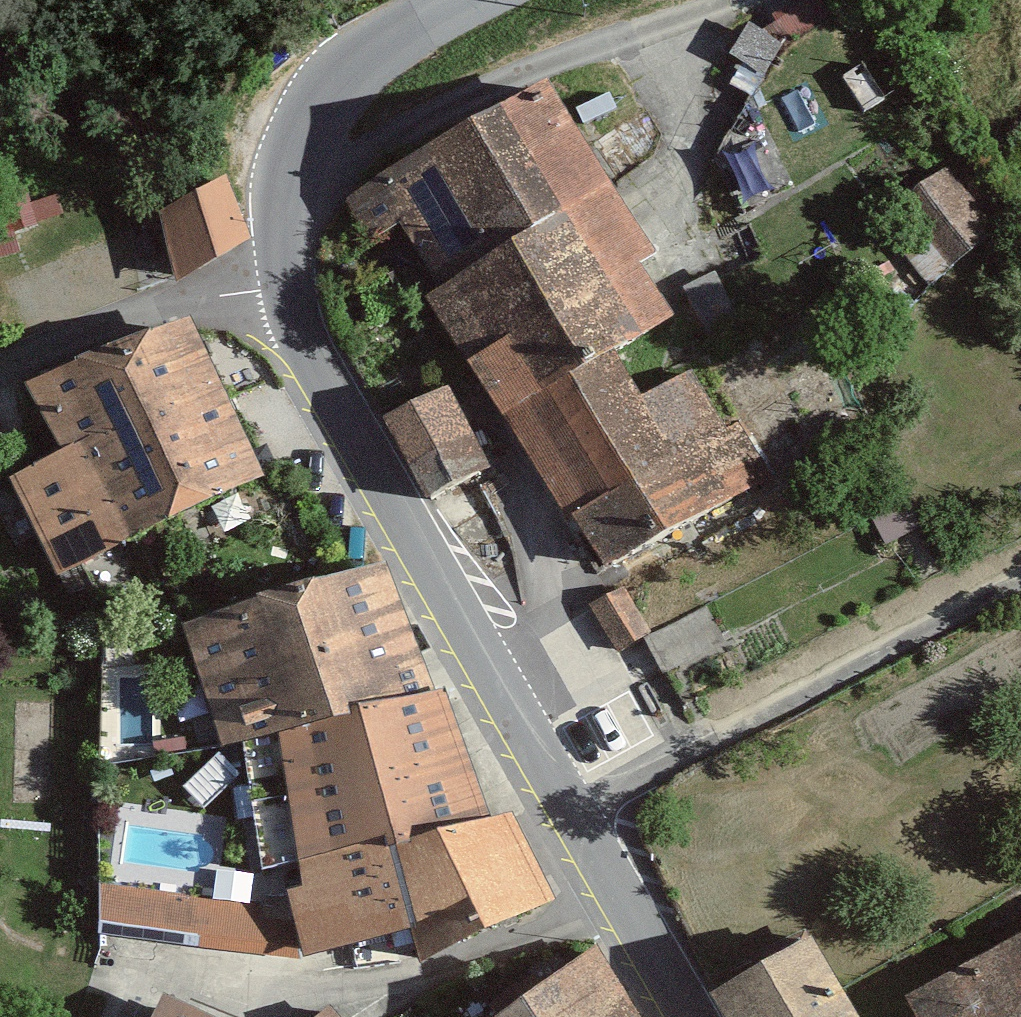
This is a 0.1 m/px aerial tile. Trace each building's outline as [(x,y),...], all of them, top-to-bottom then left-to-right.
[(737,96),(779,43),(751,21),(709,74),(737,96)] [(437,284),(609,184),(543,77),(479,118),(476,114),(340,197),(368,242),(399,222),(437,284)] [(950,265),(990,233),(940,172),(900,204),(950,265)] [(246,237),(225,182),(167,215),(179,276),(246,237)] [(422,296),(500,418),(608,356),(674,319),(632,254),(648,244),(609,184),(437,284),(422,296)] [(107,427),(155,524),(198,506),(213,542),(258,523),(242,486),(260,478),(185,316),(20,379),(54,452),(107,427)] [(608,356),(500,418),(530,470),(602,583),(769,479),(697,365),(640,401),(608,356)] [(422,505),(488,468),(441,383),(375,420),(422,505)] [(54,574),(155,524),(107,427),(54,452),(5,477),(54,574)] [(272,735),(437,694),(387,570),(253,595),(176,621),(216,746),(272,735)] [(285,795),(462,750),(437,694),(272,735),(285,795)] [(294,961),(405,937),(389,850),(482,820),(462,750),(285,795),(253,800),(259,869),(275,867),(294,961)] [(389,850),(405,937),(417,969),(564,896),(512,808),(482,820),(389,850)] [(95,933),(185,946),(193,892),(103,879),(95,933)] [(809,938),(705,997),(716,1016),(855,1016),(809,938)] [(914,996),(925,1016),(1020,1016),(1020,940),(914,996)] [(595,958),(502,1016),(631,1016),(595,958)] [(150,1016),(206,1016),(161,995),(150,1016)] [(309,1016),(326,1016),(318,1008),(309,1016)]
